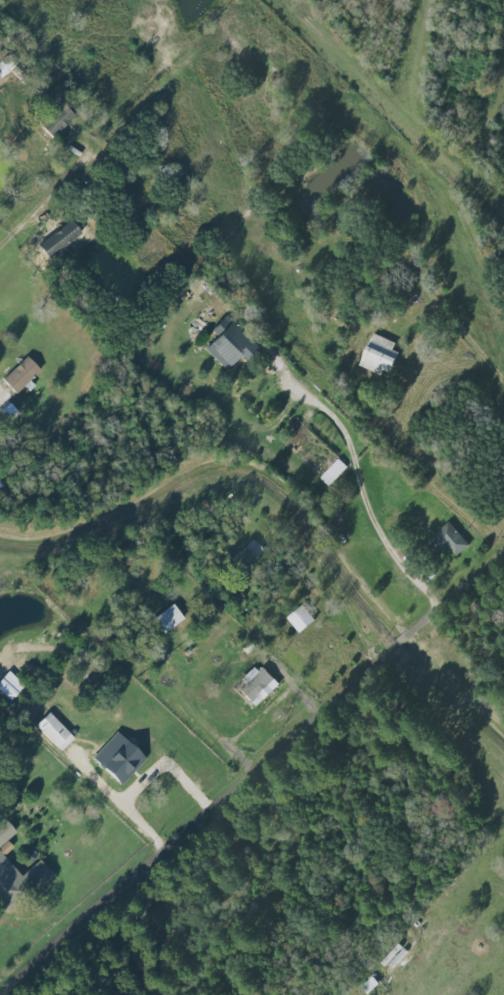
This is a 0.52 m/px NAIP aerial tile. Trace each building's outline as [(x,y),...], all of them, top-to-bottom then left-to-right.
[(15,72),(5,56),(0,59),(0,82),(15,72)] [(54,138),(76,115),(63,103),(42,127),(54,138)] [(83,233),(73,220),(40,244),(50,258),(83,233)] [(226,316),(212,331),(218,336),(206,350),(227,370),(243,353),(254,363),(264,351),(226,316)] [(397,341),(371,334),(362,367),(393,375),(399,351),(394,350),(397,341)] [(3,379),(16,393),(41,370),(28,356),(3,379)] [(321,478),(329,486),(348,466),(340,458),(321,478)] [(441,552),(448,545),(458,556),(471,545),(450,522),(430,540),(441,552)] [(264,548),(252,539),(235,561),(248,570),(264,548)] [(165,632),(184,619),(174,604),(154,618),(165,632)] [(316,622),(306,605),(289,616),(299,633),(316,622)] [(257,663),(246,675),(251,679),(240,691),(258,708),(279,684),(257,663)] [(37,725),(61,751),(75,738),(50,712),(37,725)] [(146,758),(118,731),(94,758),(122,784),(146,758)] [(7,819),(0,824),(0,846),(17,834),(7,819)]
